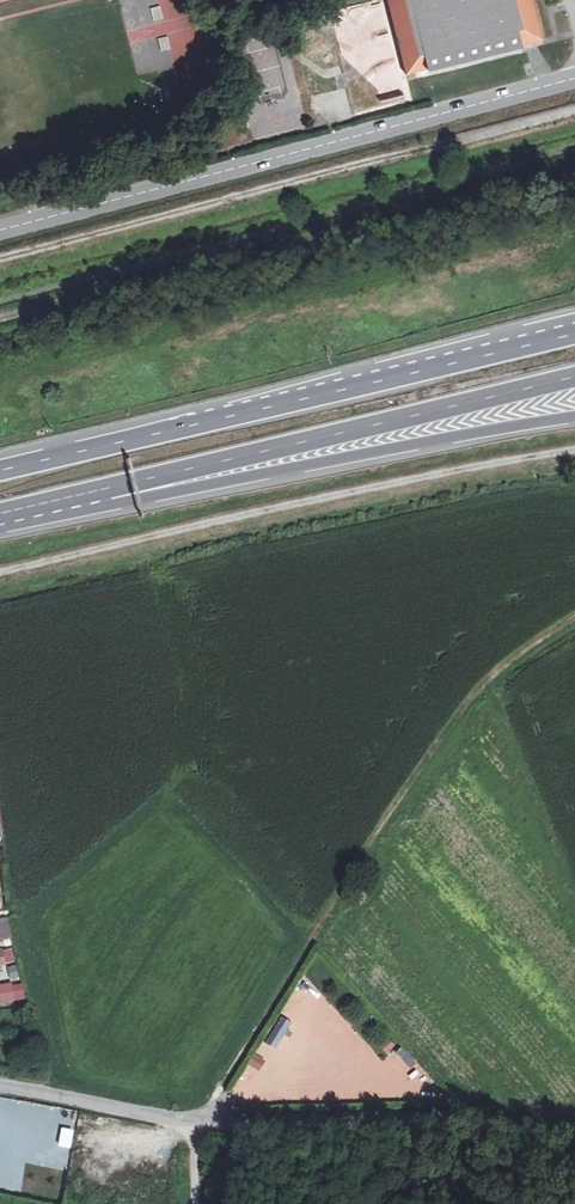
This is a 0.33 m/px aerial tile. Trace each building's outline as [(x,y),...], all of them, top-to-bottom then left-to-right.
[(404,74),(545,45),(536,0),(389,0),(404,74)] [(168,36),(174,81),(202,77),(198,45),(196,45),(191,9),(179,11),(182,34),(168,36)] [(13,939),(8,918),(0,920),(0,941),(13,939)] [(16,963),(12,948),(0,951),(0,967),(16,963)] [(23,982),(0,986),(0,1004),(26,1000),(23,982)] [(386,1055),(395,1048),(388,1038),(379,1045),(386,1055)] [(258,1073),(266,1063),(255,1055),(248,1065),(258,1073)]
